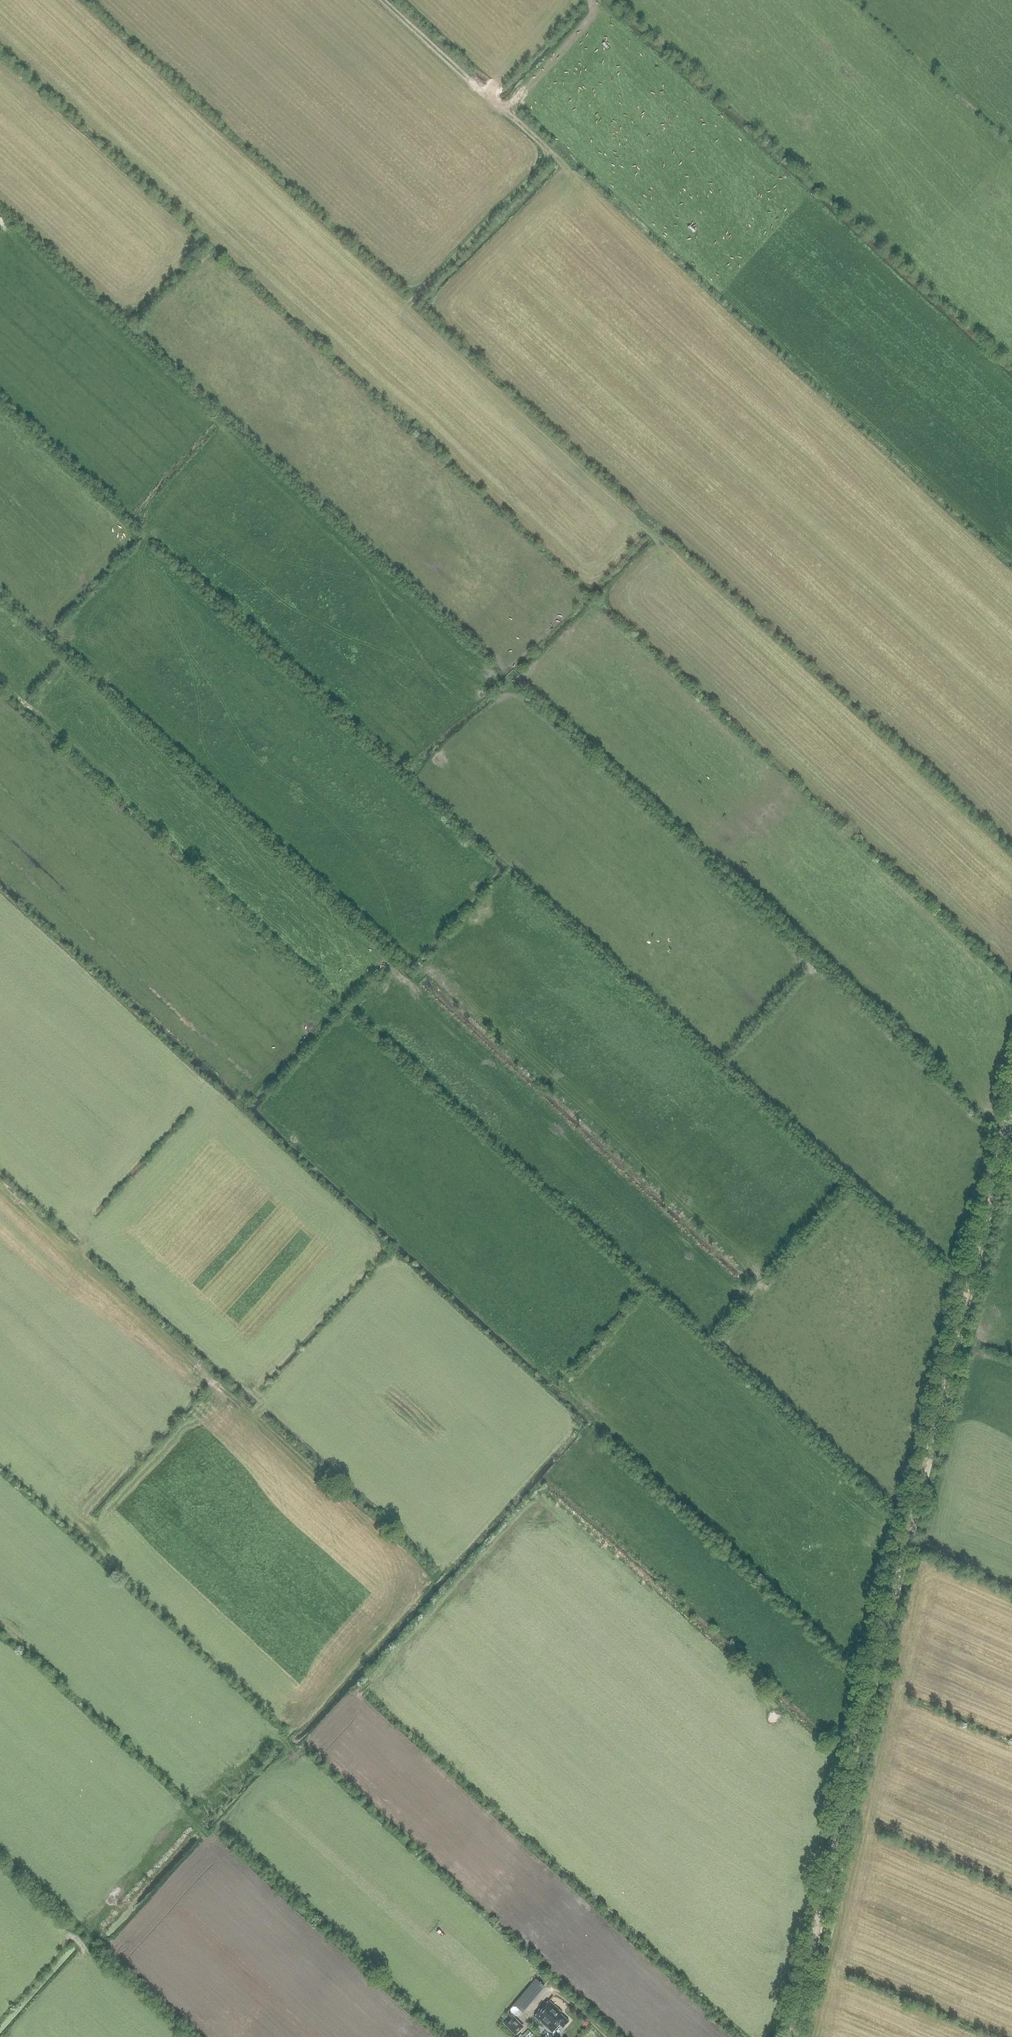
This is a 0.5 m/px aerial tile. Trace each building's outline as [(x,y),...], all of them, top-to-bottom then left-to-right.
[(535,1978),(513,2003),(523,2012),(545,1987),(535,1978)] [(548,1999),(533,2015),(552,2032),(559,2024),(563,2027),(568,2021),(560,2013),(561,2012),(548,1999)] [(512,2014),(503,2023),(514,2034),(523,2026),(512,2014)]
